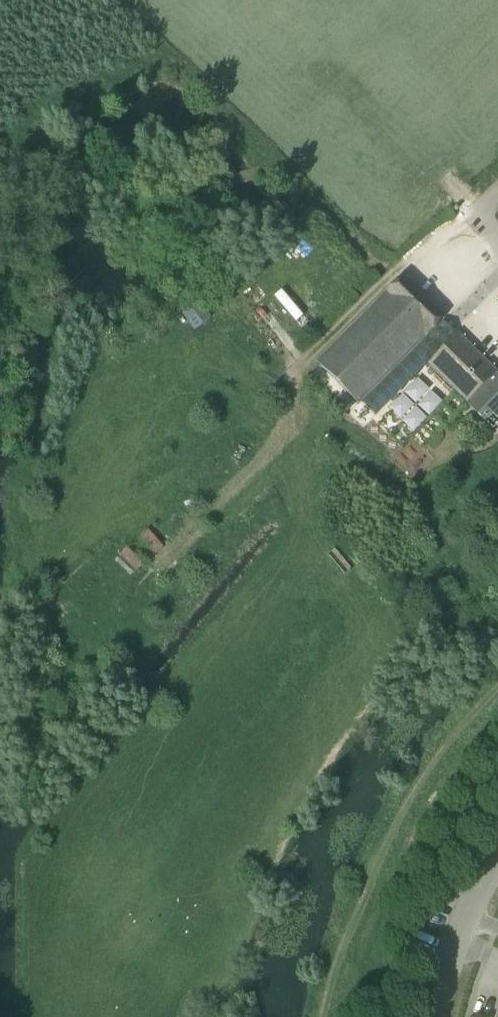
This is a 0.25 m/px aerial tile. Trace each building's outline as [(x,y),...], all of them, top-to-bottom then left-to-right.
[(362,401),(363,402),(376,415),(428,362),(468,402),(497,372),(458,333),(456,335),(456,334),(456,333),(444,321),(439,327),(436,324),(442,317),(402,278),(388,290),(317,362),(359,404),(362,401)] [(198,301),(182,314),(194,330),(210,317),(198,301)] [(479,413),(487,421),(494,414),(497,418),(497,393),(479,413)]
